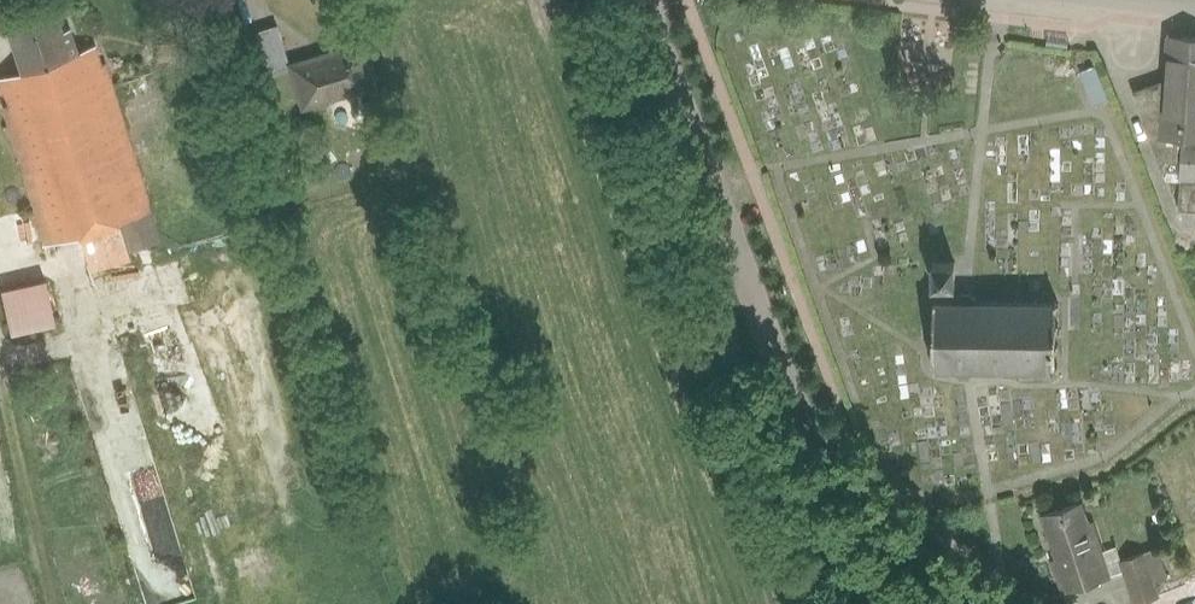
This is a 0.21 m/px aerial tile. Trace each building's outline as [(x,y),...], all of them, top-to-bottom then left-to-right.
[(35,66),(86,50),(71,0),(42,0),(17,8),(35,66)] [(1167,32),(1162,133),(1186,134),(1184,178),(1194,179),(1194,33),(1167,32)] [(353,40),(286,60),(302,111),(369,90),(353,40)] [(0,77),(0,82),(50,240),(87,229),(131,215),(152,208),(101,45),(86,50),(35,66),(0,77)] [(131,215),(87,229),(99,267),(143,253),(131,215)] [(967,265),(949,266),(950,283),(967,282),(967,265)] [(58,273),(16,284),(27,329),(70,319),(58,273)] [(1058,302),(946,297),(944,351),(1055,356),(1058,302)] [(1083,498),(1043,512),(1057,554),(1051,556),(1062,588),(1115,571),(1097,518),(1090,520),(1083,498)]
